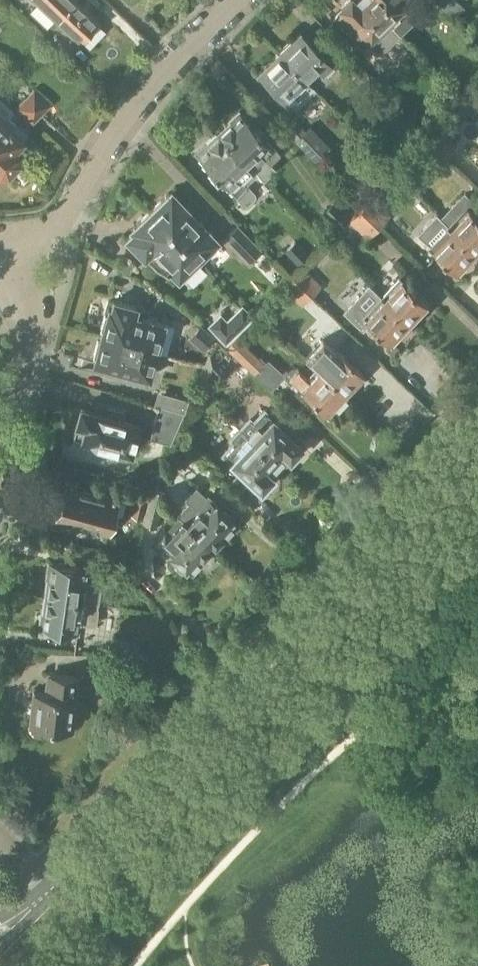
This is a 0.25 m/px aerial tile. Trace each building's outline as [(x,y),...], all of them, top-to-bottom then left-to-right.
[(37,0),(80,42),(100,21),(77,0),(36,0),(37,0)] [(386,19),(368,0),(347,0),(341,6),(342,8),(335,15),(363,44),(368,38),(381,51),(400,33),(386,19)] [(386,19),(400,33),(411,22),(399,9),(408,1),(407,0),(368,0),(386,19)] [(455,19),(465,8),(458,0),(438,0),(442,4),(455,19)] [(335,68),(320,52),(300,31),(279,51),(315,89),(306,79),(317,68),(323,73),(324,72),(327,76),(335,68)] [(294,109),(315,89),(279,51),(258,71),(294,109)] [(25,98),(42,114),(50,105),(34,89),(25,98)] [(33,123),(42,114),(25,98),(17,107),(33,123)] [(477,110),(477,105),(470,98),(465,103),(471,109),(470,110),(474,114),(477,110)] [(217,132),(251,167),(264,180),(276,168),(271,163),(281,153),(239,110),(217,132)] [(288,114),(279,123),(312,158),(325,146),(308,127),(304,131),(288,114)] [(0,124),(0,173),(1,174),(8,174),(20,162),(19,154),(15,149),(24,140),(3,121),(0,124)] [(240,177),(251,167),(217,132),(195,153),(246,206),(255,197),(256,194),(256,193),(240,177)] [(218,245),(218,239),(173,192),(168,193),(151,210),(201,261),(218,245)] [(443,219),(449,224),(477,252),(477,203),(468,193),(460,201),(454,208),(443,219)] [(362,207),(381,225),(389,215),(370,198),(362,207)] [(323,212),(340,229),(350,219),(333,202),(323,212)] [(368,238),(381,225),(362,207),(355,215),(349,221),(368,238)] [(184,278),(201,261),(151,210),(134,226),(133,231),(126,237),(144,256),(146,254),(155,263),(167,270),(169,268),(179,278),(184,278)] [(422,236),(460,272),(468,264),(470,266),(477,258),(477,252),(449,224),(443,219),(441,217),(422,236)] [(249,260),(260,249),(237,226),(226,237),(249,260)] [(283,254),(300,271),(303,268),(312,259),(296,242),(283,254)] [(124,258),(119,267),(129,273),(134,264),(124,258)] [(303,268),(300,271),(293,277),(312,295),(322,286),(303,268)] [(383,295),(414,325),(425,313),(423,311),(430,304),(403,279),(403,278),(401,276),(383,295)] [(302,305),(312,295),(293,277),(284,287),(302,305)] [(414,325),(383,295),(382,296),(371,286),(355,303),(366,313),(365,315),(367,316),(366,317),(393,343),(401,335),(403,337),(414,325)] [(134,315),(136,306),(113,300),(111,309),(108,308),(107,314),(105,314),(100,329),(102,329),(101,335),(166,353),(174,326),(147,319),(134,315)] [(209,325),(227,343),(253,318),(242,306),(227,321),(222,317),(218,317),(209,325)] [(264,336),(272,328),(261,317),(253,326),(264,336)] [(203,348),(213,336),(201,326),(191,338),(203,348)] [(364,374),(337,348),(322,334),(303,354),(317,366),(347,395),(358,384),(356,382),(364,374)] [(166,353),(101,335),(99,340),(97,340),(93,355),(95,355),(94,362),(119,369),(120,370),(120,369),(149,377),(157,350),(166,353)] [(226,346),(254,373),(264,363),(236,336),(226,346)] [(215,375),(215,376),(219,380),(228,370),(210,354),(205,366),(215,375)] [(205,396),(215,376),(215,375),(205,366),(194,391),(205,396)] [(336,407),(347,395),(317,366),(307,377),(298,368),(289,378),(326,413),(334,405),(336,407)] [(177,395),(173,408),(184,411),(188,398),(177,395)] [(170,443),(184,411),(159,404),(150,438),(170,443)] [(109,408),(107,415),(81,408),(73,437),(101,444),(99,451),(124,458),(126,451),(131,453),(139,424),(121,419),(123,412),(109,408)] [(240,429),(281,468),(289,460),(290,460),(303,446),(265,410),(253,422),(250,419),(240,429)] [(410,434),(402,427),(393,436),(401,443),(410,434)] [(274,475),(281,468),(240,429),(231,439),(235,442),(224,454),(261,490),(274,476),(274,475)] [(119,501),(66,486),(57,518),(110,533),(115,514),(122,516),(126,503),(119,501)] [(207,495),(206,496),(196,486),(185,498),(188,502),(177,513),(215,549),(238,525),(207,495)] [(166,493),(153,489),(152,489),(143,524),(157,527),(166,493)] [(147,496),(135,492),(129,514),(141,517),(147,496)] [(192,573),(215,549),(177,513),(177,514),(178,515),(167,527),(164,524),(151,538),(168,554),(169,552),(186,568),(192,573)] [(67,565),(66,562),(59,561),(57,563),(49,562),(39,628),(80,633),(81,623),(97,626),(99,608),(98,608),(101,590),(99,590),(101,575),(88,573),(89,568),(67,565)] [(117,622),(95,630),(100,645),(122,638),(117,622)] [(83,675),(86,656),(58,652),(55,672),(48,671),(46,692),(35,691),(36,690),(34,690),(30,721),(33,722),(32,730),(34,732),(36,733),(41,734),(43,733),(46,732),(47,730),(48,722),(74,725),(75,724),(80,717),(77,709),(74,708),(75,695),(74,695),(77,674),(83,675)]
